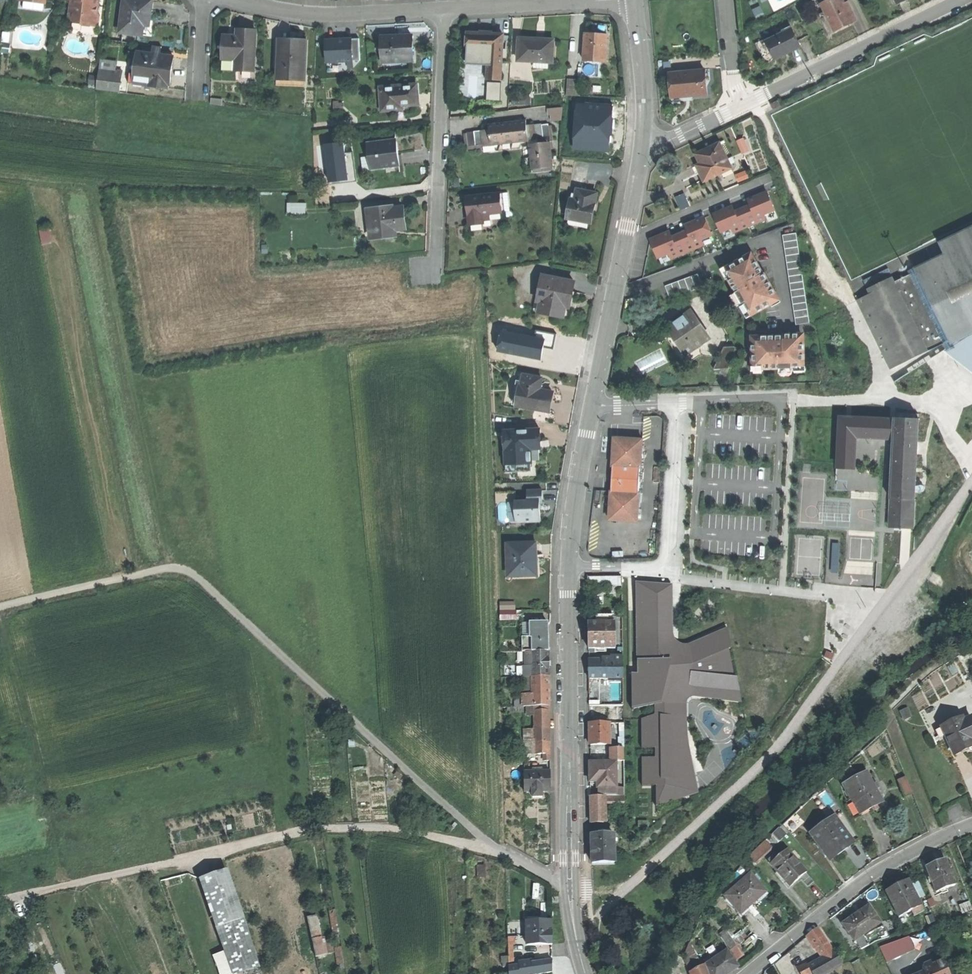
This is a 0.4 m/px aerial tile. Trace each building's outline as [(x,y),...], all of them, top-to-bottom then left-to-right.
[(72,0),(70,17),(73,21),(97,24),(99,5),(96,5),(97,0),(68,0),(72,0)] [(144,0),(124,0),(120,32),(142,35),(144,19),(149,20),(150,14),(152,1),(144,0)] [(823,5),(835,29),(845,24),(853,20),(846,5),(843,0),(833,0),(823,5)] [(849,3),(846,5),(853,20),(856,19),(849,3)] [(792,29),(768,42),(777,60),(789,53),(802,47),(792,29)] [(247,31),(238,30),(237,36),(224,36),(222,65),(224,65),(236,65),(236,70),(254,71),(257,31),(247,31)] [(480,33),(468,33),(467,41),(467,47),(490,48),(488,76),(501,76),(503,34),(493,34),(493,32),(480,31),(480,33)] [(595,34),(586,34),(584,61),(606,62),(608,35),(595,34)] [(412,37),(382,38),(383,62),(413,61),(413,51),(412,37)] [(334,40),(326,41),(327,63),(343,62),(348,62),(360,61),(359,39),(342,40),(342,42),(336,43),(334,40)] [(536,39),(520,39),(519,60),(536,61),(547,61),(552,62),(553,41),(536,39)] [(285,44),(279,44),(277,79),(305,81),(307,41),(294,40),(294,45),(285,44)] [(761,42),(756,45),(767,65),(777,60),(768,42),(762,44),(761,42)] [(135,72),(133,83),(167,88),(168,85),(169,85),(171,71),(173,57),(172,57),(152,54),(137,52),(136,60),(135,72)] [(100,64),(99,69),(109,70),(116,71),(117,63),(101,61),(100,64)] [(109,70),(99,69),(97,89),(119,92),(120,83),(108,81),(109,70)] [(116,71),(109,70),(108,81),(120,83),(122,71),(116,71)] [(702,70),(669,77),(673,96),(691,92),(692,96),(707,94),(704,81),(702,70)] [(135,72),(128,71),(127,82),(133,83),(135,72)] [(570,78),(570,93),(579,93),(578,78),(570,78)] [(393,87),(381,88),(383,111),(395,111),(395,107),(418,105),(418,96),(417,85),(404,86),(404,88),(394,88),(393,87)] [(577,103),(573,148),(611,152),(614,105),(577,103)] [(552,120),(566,119),(565,106),(551,107),(552,120)] [(488,130),(481,131),(483,146),(490,145),(490,146),(526,142),(529,142),(528,140),(535,139),(533,125),(527,126),(526,120),(488,124),(488,130)] [(541,124),(533,125),(535,139),(528,140),(529,142),(526,142),(527,145),(529,145),(529,144),(550,142),(548,124),(541,125),(541,124)] [(481,131),(467,133),(468,140),(468,147),(483,146),(481,131)] [(396,139),(367,142),(370,170),(399,166),(398,152),(396,139)] [(324,145),(329,181),(349,179),(344,142),(324,145)] [(550,142),(529,144),(529,145),(532,170),(553,167),(550,142)] [(720,142),(696,153),(700,162),(697,164),(701,173),(705,181),(724,171),(723,170),(731,166),(720,142)] [(577,195),(572,194),(568,218),(593,223),(596,209),(599,193),(578,189),(577,195)] [(744,208),(751,225),(766,218),(764,214),(775,209),(768,191),(759,195),(759,196),(756,198),(754,197),(751,198),(750,201),(752,205),(744,208)] [(504,192),(468,197),(469,208),(471,225),(492,222),(491,213),(506,212),(504,192)] [(289,202),(289,213),(308,212),(308,201),(289,202)] [(751,225),(744,208),(736,211),(734,208),(731,206),(728,207),(728,210),(724,211),(723,209),(715,213),(722,231),(733,227),(735,232),(751,225)] [(392,207),(374,209),(375,223),(370,223),(372,237),(373,238),(394,236),(390,233),(390,230),(395,229),(405,228),(404,217),(403,208),(393,209),(392,207)] [(689,230),(681,234),(688,251),(703,244),(701,239),(711,235),(704,217),(696,221),(697,223),(693,225),(691,223),(689,224),(687,227),(689,230)] [(797,232),(783,234),(797,324),(811,322),(797,232)] [(660,236),(652,239),(659,257),(670,252),(672,257),(688,251),(681,234),(672,237),(671,234),(667,233),(665,234),(665,237),(661,238),(660,236)] [(869,322),(892,368),(905,362),(905,361),(913,356),(920,352),(928,350),(929,351),(971,330),(971,244),(921,269),(920,268),(908,274),(909,275),(896,281),(889,268),(864,280),(871,293),(858,300),(864,311),(869,322)] [(753,253),(727,268),(731,276),(728,277),(743,304),(746,303),(750,312),(770,301),(769,299),(778,294),(770,279),(768,280),(753,253)] [(699,273),(666,285),(671,298),(704,286),(699,273)] [(574,282),(543,276),(536,311),(564,316),(566,307),(572,308),(573,301),(575,292),(572,292),(574,282)] [(692,312),(668,328),(687,355),(710,339),(692,312)] [(850,314),(837,320),(840,327),(854,321),(850,314)] [(536,337),(502,331),(498,352),(542,360),(544,347),(553,349),(556,334),(536,330),(536,337)] [(783,334),(753,335),(754,365),(763,365),(763,368),(794,368),(794,366),(804,366),(804,342),(802,342),(802,332),(783,333),(783,334)] [(970,333),(971,335),(956,344),(956,345),(959,343),(964,353),(962,356),(965,358),(962,361),(971,368),(971,332),(970,333)] [(735,346),(724,347),(714,369),(722,368),(733,367),(735,346)] [(542,378),(524,374),(522,386),(524,386),(521,405),(521,406),(549,411),(551,400),(553,391),(540,389),(542,378)] [(855,416),(839,415),(836,468),(857,469),(858,438),(856,438),(856,435),(853,435),(855,416)] [(895,418),(855,416),(853,435),(856,435),(856,438),(858,438),(891,439),(891,436),(895,436),(891,526),(914,527),(916,472),(919,418),(895,417),(895,418)] [(540,430),(505,431),(507,472),(532,471),(531,448),(540,448),(540,438),(540,430)] [(643,440),(614,438),(612,467),(613,467),(612,492),(611,492),(609,521),(638,522),(640,493),(639,493),(640,468),(641,468),(643,440)] [(528,500),(515,500),(515,510),(520,510),(521,521),(540,521),(540,514),(540,508),(539,508),(538,501),(540,501),(543,501),(542,488),(527,489),(528,500)] [(860,514),(859,498),(829,499),(829,514),(860,514)] [(536,543),(507,543),(508,576),(536,575),(536,561),(536,543)] [(622,577),(588,577),(589,589),(623,589),(622,577)] [(675,583),(639,581),(640,673),(633,674),(633,709),(662,705),(662,712),(642,721),(643,747),(655,748),(655,758),(643,757),(644,785),(657,787),(659,807),(700,792),(692,755),(689,696),(744,702),(740,677),(735,675),(731,649),(734,648),(730,628),(677,648),(675,583)] [(501,619),(519,619),(518,600),(501,601),(501,619)] [(614,614),(599,614),(599,623),(614,623),(614,614)] [(548,623),(530,622),(530,637),(532,637),(532,654),(548,654),(548,651),(548,638),(548,623)] [(599,623),(589,623),(589,629),(589,647),(598,647),(608,647),(616,646),(616,623),(614,623),(599,623)] [(532,654),(526,654),(526,666),(532,666),(532,677),(532,687),(534,687),(549,687),(549,665),(549,651),(548,651),(548,654),(532,654)] [(591,661),(589,660),(589,670),(590,678),(624,678),(623,656),(612,656),(612,659),(602,659),(602,661),(591,661)] [(526,666),(523,666),(523,677),(532,677),(532,666),(526,666)] [(549,687),(534,687),(534,694),(534,715),(535,738),(535,751),(535,754),(543,754),(550,754),(550,735),(549,693),(549,687)] [(534,694),(523,694),(523,706),(527,705),(527,714),(534,715),(534,694)] [(942,727),(954,754),(967,749),(971,747),(971,741),(971,720),(971,718),(963,721),(962,718),(942,727)] [(610,723),(590,723),(590,734),(590,744),(610,744),(610,723)] [(535,738),(524,739),(524,751),(535,751),(535,738)] [(621,763),(590,764),(591,783),(606,782),(606,788),(621,788),(621,763)] [(550,771),(525,771),(525,791),(532,791),(542,791),(551,791),(550,771)] [(862,773),(841,785),(849,800),(850,800),(858,814),(869,808),(879,802),(862,773)] [(910,776),(901,778),(906,796),(915,793),(910,776)] [(606,788),(601,788),(601,796),(603,796),(622,796),(621,788),(606,788)] [(601,796),(591,796),(591,819),(591,823),(603,823),(603,802),(603,796),(601,796)] [(813,828),(816,832),(832,819),(829,816),(813,828)] [(832,819),(816,832),(811,836),(829,859),(841,850),(850,843),(832,819)] [(779,828),(748,857),(754,864),(786,836),(779,828)] [(614,836),(591,836),(592,863),(615,863),(614,836)] [(778,858),(771,864),(790,886),(795,882),(800,878),(806,873),(787,851),(778,858)] [(937,863),(927,867),(936,892),(941,891),(942,894),(948,892),(946,889),(955,885),(945,859),(937,863)] [(226,872),(202,879),(217,927),(241,919),(226,872)] [(806,873),(800,878),(808,887),(814,882),(806,873)] [(749,875),(725,897),(739,913),(752,902),(764,892),(749,875)] [(898,885),(886,892),(899,917),(911,911),(914,916),(923,911),(907,881),(898,885)] [(968,904),(960,907),(962,913),(971,910),(968,904)] [(849,920),(842,924),(853,941),(854,941),(861,936),(880,924),(869,907),(860,913),(853,917),(852,915),(848,918),(849,920)] [(315,916),(306,918),(313,947),(321,945),(315,916)] [(217,927),(234,973),(240,973),(258,968),(241,919),(217,927)] [(552,921),(527,922),(528,944),(552,944),(552,931),(552,921)] [(812,933),(807,937),(822,959),(833,952),(817,929),(812,933)] [(725,932),(719,936),(729,949),(735,945),(730,938),(725,932)] [(739,932),(730,938),(735,945),(743,938),(739,932)] [(861,936),(854,941),(860,949),(867,945),(861,936)] [(879,946),(878,946),(881,952),(886,963),(914,950),(908,938),(879,946)] [(689,945),(683,960),(689,973),(691,972),(701,966),(689,945)] [(736,946),(730,951),(736,960),(742,956),(736,946)] [(703,968),(707,973),(727,973),(737,967),(726,951),(703,968)] [(814,963),(822,973),(827,973),(842,965),(834,952),(833,952),(822,959),(825,964),(823,965),(820,960),(814,963)] [(509,968),(509,973),(541,973),(552,972),(552,961),(528,965),(509,968)] [(921,973),(948,973),(943,961),(932,966),(930,962),(923,965),(922,969),(924,973),(921,973)] [(798,968),(802,973),(810,973),(811,973),(822,973),(814,963),(809,966),(807,963),(798,968)]
